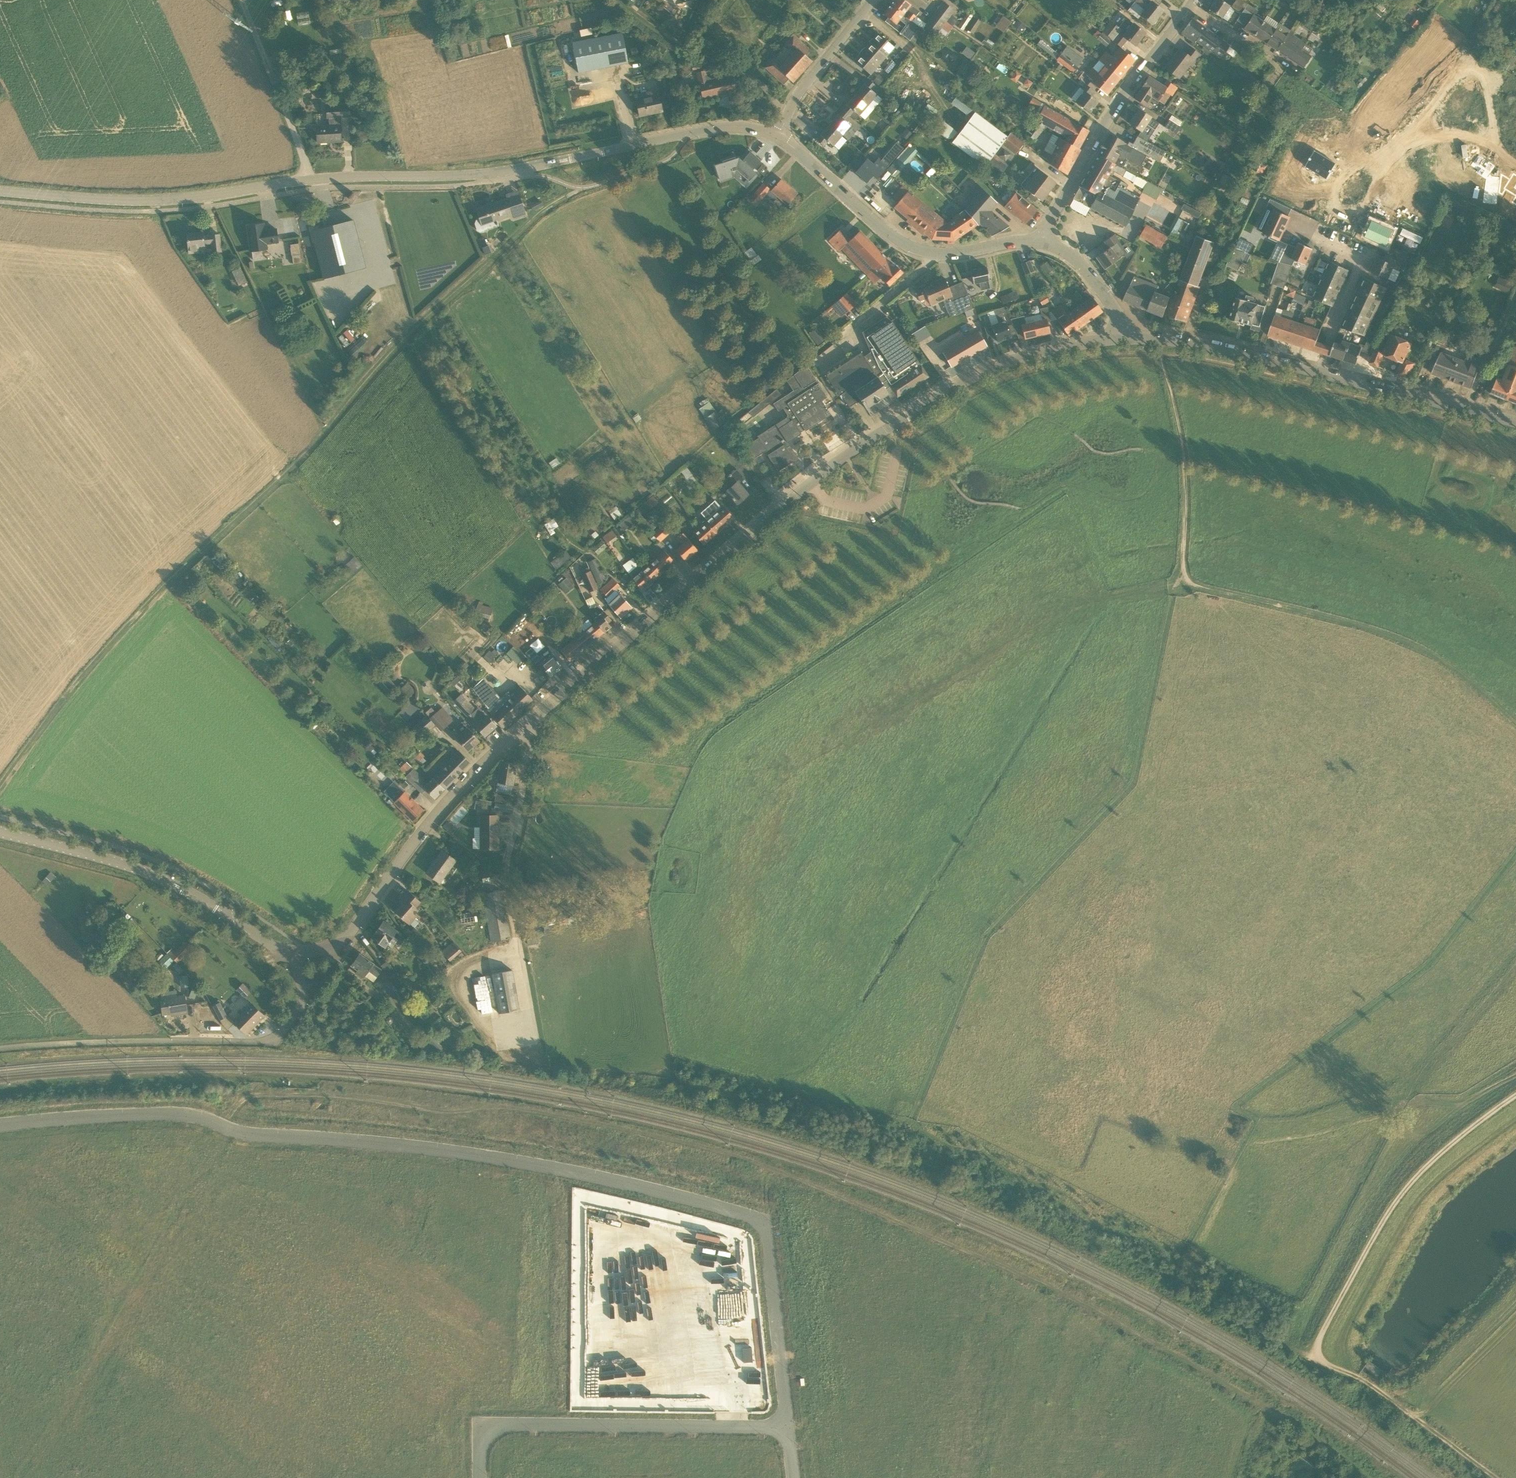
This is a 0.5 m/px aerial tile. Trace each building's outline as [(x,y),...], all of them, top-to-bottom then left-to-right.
[(911,5),(905,0),(894,0),(891,4),(912,21),(916,16),(919,11),(911,5)] [(1149,0),(1135,0),(1133,3),(1140,8),(1141,6),(1145,9),(1140,15),(1152,24),(1163,11),(1151,1),(1151,2),(1149,0)] [(1221,17),(1222,17),(1227,9),(1229,6),(1221,0),(1215,0),(1209,9),(1221,17)] [(1234,2),(1244,9),(1248,3),(1243,0),(1236,0),(1234,2)] [(1506,0),(1495,0),(1490,9),(1498,14),(1506,0)] [(952,26),(957,18),(951,14),(955,9),(943,1),(934,13),(952,26)] [(1234,2),(1231,7),(1240,14),(1244,9),(1234,2)] [(1248,3),(1244,9),(1251,14),(1255,8),(1248,3)] [(920,27),(912,21),(891,4),(883,14),(888,17),(885,21),(910,40),(920,27)] [(1244,25),(1251,14),(1244,9),(1240,14),(1236,20),(1244,25)] [(934,13),(926,24),(916,16),(912,21),(920,27),(922,29),(934,37),(941,28),(947,32),(952,26),(934,13)] [(1244,28),(1266,43),(1275,29),(1252,15),(1251,17),(1244,28)] [(982,20),(975,16),(970,23),(977,27),(982,20)] [(1011,21),(1003,16),(996,26),(1004,32),(1011,21)] [(1192,18),(1192,19),(1182,33),(1194,42),(1195,41),(1203,46),(1201,50),(1208,55),(1211,52),(1221,58),(1230,45),(1192,18)] [(1026,26),(1018,19),(1013,26),(1021,32),(1026,26)] [(1127,32),(1110,20),(1101,31),(1121,46),(1127,39),(1135,45),(1145,33),(1134,24),(1127,32)] [(1291,30),(1282,24),(1268,44),(1279,51),(1292,32),(1290,31),(1291,30)] [(1294,33),(1292,32),(1279,51),(1303,67),(1310,56),(1299,49),(1305,41),(1301,38),(1301,39),(1293,34),(1294,33)] [(578,72),(628,63),(622,33),(572,42),(578,72)] [(878,33),(870,42),(887,56),(895,47),(878,33)] [(812,51),(806,46),(793,34),(784,44),(793,52),(782,65),(774,58),(765,68),(784,84),(789,77),(792,80),(810,61),(807,58),(812,51)] [(1097,38),(1106,46),(1110,41),(1101,34),(1097,38)] [(995,43),(994,43),(985,36),(985,37),(981,42),(990,49),(995,43)] [(1037,44),(1055,59),(1059,54),(1040,39),(1037,44)] [(1229,46),(1238,51),(1241,45),(1232,40),(1229,46)] [(870,42),(862,51),(879,66),(887,56),(870,42)] [(1072,72),(1077,64),(1082,58),(1067,45),(1061,53),(1060,52),(1059,54),(1055,59),(1072,72)] [(1200,55),(1189,46),(1184,52),(1180,49),(1165,67),(1178,78),(1193,60),(1195,61),(1200,55)] [(969,48),(963,55),(969,60),(975,53),(969,48)] [(1108,59),(1105,63),(1121,77),(1135,60),(1119,48),(1108,59)] [(871,75),(879,66),(862,51),(854,61),(871,75)] [(1121,77),(1105,63),(1098,72),(1092,67),(1086,75),(1090,78),(1092,80),(1091,81),(1105,92),(1107,94),(1121,77)] [(1015,70),(1011,77),(1017,80),(1021,73),(1015,70)] [(707,83),(705,71),(697,72),(703,98),(742,89),(740,81),(732,77),(707,83)] [(1021,74),(1017,80),(1028,88),(1032,82),(1021,74)] [(665,94),(670,92),(666,76),(661,77),(665,94)] [(860,89),(855,94),(868,106),(877,94),(880,97),(884,92),(866,76),(857,87),(860,89)] [(1149,76),(1134,98),(1149,108),(1152,104),(1149,102),(1152,97),(1157,100),(1159,101),(1165,91),(1172,96),(1178,87),(1167,80),(1163,86),(1149,76)] [(1335,93),(1343,83),(1334,76),(1326,86),(1335,93)] [(1251,77),(1247,82),(1253,86),(1257,81),(1251,77)] [(681,91),(698,88),(696,82),(680,85),(681,91)] [(1089,112),(1098,101),(1091,95),(1094,91),(1084,83),(1080,88),(1079,87),(1071,98),(1089,112)] [(1247,90),(1244,100),(1252,102),(1254,92),(1247,90)] [(640,116),(662,111),(659,95),(651,97),(649,91),(635,94),(640,116)] [(868,106),(855,94),(851,99),(849,96),(839,107),(850,116),(853,112),(859,116),(868,106)] [(950,102),(968,115),(972,111),(963,104),(954,97),(950,102)] [(349,105),(348,98),(333,99),(333,106),(327,107),(327,118),(329,117),(329,125),(317,126),(318,143),(341,141),(339,117),(350,116),(349,105)] [(1066,138),(1065,140),(1079,148),(1089,130),(1045,106),(1039,117),(1037,121),(1046,127),(1066,138)] [(842,136),(850,126),(845,122),(850,116),(839,107),(831,117),(833,120),(829,125),(842,136)] [(1154,130),(1159,123),(1138,109),(1129,123),(1141,131),(1150,136),(1154,130)] [(952,140),(999,176),(1023,144),(1008,132),(1006,134),(975,110),(952,140)] [(1171,115),(1168,119),(1178,126),(1181,121),(1171,115)] [(1038,116),(1030,127),(1040,135),(1046,127),(1037,121),(1039,117),(1038,116)] [(1174,133),(1178,126),(1168,119),(1163,126),(1174,133)] [(842,136),(829,125),(825,129),(822,127),(814,137),(823,146),(827,142),(833,147),(842,136)] [(906,128),(901,135),(908,140),(913,134),(906,128)] [(1097,155),(1126,170),(1125,170),(1136,176),(1140,171),(1148,156),(1159,162),(1165,151),(1137,136),(1133,143),(1129,141),(1127,145),(1124,143),(1124,142),(1109,133),(1098,154),(1097,154),(1097,155)] [(1079,148),(1065,140),(1060,137),(1056,146),(1049,160),(1048,164),(1067,174),(1080,149),(1079,148)] [(753,170),(761,161),(750,151),(742,160),(737,162),(735,156),(722,161),(723,162),(715,165),(719,179),(738,172),(749,182),(756,173),(753,170)] [(1479,153),(1470,165),(1477,170),(1475,172),(1485,179),(1482,203),(1497,205),(1498,193),(1500,176),(1492,175),(1490,174),(1496,166),(1479,153)] [(1126,170),(1097,155),(1079,185),(1079,186),(1079,187),(1079,186),(1080,187),(1074,198),(1090,207),(1125,226),(1140,199),(1124,191),(1128,185),(1111,176),(1114,171),(1122,176),(1125,170),(1126,170)] [(900,156),(894,162),(902,169),(908,162),(900,156)] [(888,166),(878,158),(872,164),(867,159),(856,172),(861,176),(860,177),(866,182),(873,175),(877,178),(888,166)] [(1253,169),(1263,174),(1267,165),(1258,160),(1253,169)] [(1316,161),(1310,171),(1325,180),(1331,170),(1316,161)] [(1214,162),(1206,170),(1213,176),(1220,168),(1214,162)] [(757,170),(763,175),(768,171),(762,165),(757,170)] [(1056,182),(1036,167),(1031,173),(1025,169),(1023,172),(1049,192),(1056,182)] [(1041,201),(1049,192),(1023,172),(1020,175),(1024,178),(1019,185),(1029,193),(1027,195),(1035,201),(1038,198),(1041,201)] [(1498,193),(1502,195),(1505,189),(1515,196),(1512,202),(1515,205),(1515,175),(1513,173),(1509,179),(1501,173),(1500,176),(1498,193)] [(1226,175),(1221,185),(1228,189),(1234,179),(1226,175)] [(1298,176),(1291,190),(1298,193),(1294,203),(1317,213),(1323,200),(1309,193),(1313,183),(1298,176)] [(750,198),(755,203),(757,204),(761,199),(762,199),(765,195),(773,201),(778,195),(788,204),(797,193),(781,179),(772,190),(763,182),(754,192),(755,193),(750,198)] [(981,187),(976,182),(973,186),(979,192),(969,203),(969,204),(962,210),(976,224),(977,225),(980,223),(992,236),(993,235),(1009,226),(990,210),(997,202),(982,187),(981,187)] [(1015,193),(1009,187),(1000,198),(1007,203),(1004,206),(1018,217),(1026,224),(1037,210),(1016,192),(1015,193)] [(932,238),(944,220),(909,189),(894,206),(932,238)] [(525,214),(517,191),(507,195),(508,199),(491,204),(491,205),(478,210),(477,209),(480,219),(477,220),(475,223),(478,230),(481,232),(499,226),(497,220),(513,215),(514,218),(525,214)] [(1258,205),(1266,207),(1269,197),(1261,195),(1258,205)] [(1274,210),(1263,232),(1270,235),(1269,238),(1277,241),(1278,239),(1279,240),(1290,217),(1288,216),(1292,209),(1270,199),(1266,207),(1274,210)] [(1202,213),(1185,203),(1182,208),(1199,218),(1202,213)] [(976,224),(962,210),(947,222),(944,220),(932,238),(954,240),(976,224)] [(1443,212),(1439,221),(1450,226),(1454,217),(1443,212)] [(324,278),(365,268),(353,220),(311,231),(324,278)] [(1178,240),(1187,223),(1183,220),(1174,238),(1178,240)] [(1372,220),(1365,237),(1387,246),(1394,229),(1372,220)] [(265,230),(264,223),(248,225),(251,251),(252,251),(253,259),(254,259),(261,258),(260,250),(267,249),(267,243),(279,241),(277,228),(265,230)] [(1149,242),(1157,230),(1145,223),(1138,235),(1149,242)] [(850,240),(840,229),(829,240),(839,251),(843,247),(867,274),(874,268),(873,267),(884,256),(860,230),(850,240)] [(1402,229),(1399,236),(1419,245),(1422,238),(1402,229)] [(204,239),(203,232),(187,234),(189,253),(199,252),(198,246),(204,245),(204,244),(212,243),(213,252),(222,251),(220,234),(211,235),(211,238),(204,239)] [(1160,232),(1153,243),(1161,248),(1168,236),(1160,232)] [(1117,242),(1118,242),(1120,240),(1115,233),(1105,241),(1110,247),(1097,256),(1104,267),(1125,253),(1117,242)] [(1180,279),(1186,281),(1198,286),(1215,242),(1212,241),(1213,239),(1213,238),(1213,236),(1211,235),(1209,235),(1207,235),(1206,237),(1206,238),(1196,235),(1180,279)] [(1235,247),(1249,254),(1254,244),(1239,238),(1235,247)] [(1288,243),(1280,262),(1281,262),(1292,265),(1295,260),(1305,265),(1312,249),(1299,242),(1296,247),(1288,243)] [(754,247),(746,249),(751,263),(759,260),(754,247)] [(1245,253),(1245,252),(1234,249),(1227,263),(1238,268),(1244,253),(1245,253)] [(1393,268),(1398,270),(1402,261),(1386,253),(1383,260),(1378,257),(1372,271),(1388,278),(1393,268)] [(293,264),(302,263),(301,254),(292,255),(293,264)] [(892,264),(884,256),(873,267),(874,268),(867,274),(875,282),(880,276),(889,285),(902,272),(896,265),(895,267),(892,264)] [(1026,275),(1034,271),(1030,260),(1021,263),(1026,275)] [(1048,260),(1041,265),(1044,270),(1051,265),(1048,260)] [(1343,282),(1349,270),(1330,261),(1324,273),(1343,282)] [(1292,265),(1281,262),(1278,271),(1289,275),(1292,265)] [(989,279),(988,277),(986,267),(970,271),(973,285),(980,283),(981,288),(985,287),(986,289),(993,287),(991,278),(989,279)] [(247,282),(240,268),(232,272),(239,286),(247,282)] [(1338,294),(1343,282),(1324,273),(1319,285),(1338,294)] [(1163,316),(1170,297),(1142,287),(1144,280),(1133,276),(1123,300),(1141,307),(1148,309),(1148,310),(1149,310),(1162,315),(1163,316)] [(949,287),(944,277),(930,283),(931,285),(916,292),(919,300),(926,297),(931,305),(943,300),(950,316),(974,306),(963,281),(962,282),(949,287)] [(1354,332),(1364,335),(1386,287),(1364,277),(1341,327),(1353,332),(1354,332)] [(1507,280),(1502,290),(1508,293),(1513,282),(1507,280)] [(1186,322),(1199,286),(1198,286),(1186,281),(1184,286),(1180,295),(1173,293),(1166,314),(1186,322)] [(1332,306),(1338,294),(1319,285),(1313,297),(1332,306)] [(1004,303),(1016,299),(1019,297),(1017,290),(1001,296),(1004,303)] [(1391,290),(1372,331),(1377,334),(1397,292),(1391,290)] [(842,316),(856,304),(845,292),(834,301),(835,302),(832,305),(842,316)] [(1047,302),(1049,305),(1051,303),(1045,293),(1037,296),(1042,305),(1045,303),(1047,302)] [(1298,294),(1296,300),(1304,304),(1306,297),(1298,294)] [(1252,302),(1254,297),(1247,295),(1246,300),(1236,297),(1230,319),(1240,322),(1241,321),(1253,324),(1252,328),(1259,330),(1266,306),(1258,304),(1252,302)] [(1084,324),(1100,313),(1101,310),(1092,296),(1072,310),(1084,324)] [(1067,314),(1060,304),(1051,311),(1068,335),(1084,324),(1072,310),(1067,314)] [(1017,334),(1015,329),(1014,329),(1012,324),(1007,326),(1003,312),(1007,311),(1005,306),(994,310),(987,312),(992,325),(998,341),(1011,336),(1017,334)] [(1038,335),(1049,332),(1047,322),(1050,321),(1048,312),(1047,307),(1040,309),(1041,314),(1033,316),(1035,321),(1038,335)] [(1281,339),(1290,311),(1284,309),(1284,310),(1278,308),(1275,315),(1274,315),(1268,335),(1281,339)] [(1295,311),(1291,310),(1290,311),(1281,339),(1295,343),(1301,323),(1292,319),(1295,311)] [(892,322),(886,316),(862,332),(871,353),(865,357),(865,358),(888,393),(890,396),(893,397),(896,395),(897,397),(928,376),(898,330),(892,322)] [(1024,316),(1017,317),(1011,319),(1013,324),(1012,324),(1014,329),(1015,329),(1019,327),(1022,326),(1025,338),(1038,335),(1035,321),(1025,323),(1024,316)] [(1295,343),(1308,348),(1314,328),(1317,319),(1307,316),(1304,324),(1301,323),(1295,343)] [(1330,355),(1344,360),(1350,343),(1350,341),(1353,332),(1341,327),(1339,332),(1345,334),(1341,344),(1334,342),(1332,347),(1330,354),(1330,355)] [(1321,330),(1314,328),(1308,348),(1321,352),(1330,355),(1330,354),(1332,347),(1324,344),(1317,342),(1321,330)] [(987,345),(982,337),(978,330),(964,339),(960,332),(938,345),(951,367),(987,345)] [(1407,379),(1408,378),(1414,364),(1407,361),(1404,367),(1401,366),(1411,343),(1391,334),(1387,344),(1384,343),(1381,349),(1376,347),(1370,363),(1377,366),(1383,354),(1402,362),(1396,374),(1407,379)] [(1350,341),(1350,343),(1344,360),(1356,364),(1361,350),(1370,353),(1376,338),(1370,335),(1365,345),(1363,344),(1362,345),(1350,341)] [(1433,343),(1430,350),(1438,353),(1440,346),(1433,343)] [(1502,379),(1497,377),(1494,384),(1491,393),(1509,400),(1515,385),(1512,383),(1515,375),(1515,343),(1502,379)] [(1472,388),(1480,365),(1465,360),(1452,355),(1440,350),(1431,372),(1472,388)] [(866,408),(888,393),(865,358),(865,357),(862,352),(826,375),(840,395),(841,394),(849,407),(860,400),(866,408)] [(831,414),(822,400),(827,397),(818,383),(806,365),(793,375),(796,379),(790,384),(794,390),(774,403),(779,410),(783,407),(788,415),(787,416),(787,417),(757,436),(758,438),(746,446),(754,458),(765,451),(778,471),(794,461),(795,462),(799,459),(788,442),(801,433),(800,431),(804,428),(805,431),(831,414)] [(790,384),(796,379),(793,375),(787,380),(790,384)] [(770,394),(773,399),(780,393),(777,389),(770,394)] [(716,410),(715,409),(710,402),(699,409),(713,429),(724,422),(722,420),(716,410)] [(752,416),(762,408),(758,404),(748,412),(752,416)] [(727,446),(732,452),(737,449),(732,442),(727,446)] [(687,478),(692,474),(687,467),(681,471),(687,478)] [(737,503),(748,494),(738,483),(744,478),(737,469),(727,477),(733,485),(727,491),(732,497),(732,498),(733,500),(734,500),(737,503)] [(651,508),(658,501),(653,495),(645,502),(651,508)] [(733,518),(723,506),(721,507),(714,500),(700,512),(707,520),(693,532),(695,535),(704,544),(733,518)] [(655,511),(652,514),(659,522),(662,519),(655,511)] [(623,530),(635,520),(631,514),(618,524),(623,530)] [(660,541),(669,533),(662,525),(652,533),(660,541)] [(607,543),(616,536),(612,530),(603,537),(607,543)] [(698,550),(688,538),(683,533),(677,538),(682,544),(676,549),(686,560),(698,550)] [(602,540),(593,547),(597,553),(607,546),(602,540)] [(652,581),(674,561),(664,550),(662,551),(657,545),(650,552),(654,557),(645,566),(649,572),(646,574),(652,581)] [(566,546),(551,559),(557,566),(572,553),(566,546)] [(359,563),(352,554),(341,564),(349,573),(359,563)] [(597,584),(606,580),(596,558),(588,561),(597,584)] [(641,570),(636,564),(629,570),(634,576),(632,578),(636,583),(643,590),(652,581),(646,574),(649,572),(645,566),(641,570)] [(582,574),(586,585),(589,591),(598,588),(590,571),(582,574)] [(574,586),(566,577),(558,584),(566,593),(574,586)] [(620,618),(632,607),(616,589),(620,586),(612,578),(600,589),(607,597),(604,600),(620,618)] [(595,620),(594,622),(596,626),(602,633),(611,626),(608,622),(611,619),(596,602),(595,603),(592,596),(585,599),(595,620)] [(490,619),(493,608),(478,604),(475,614),(490,619)] [(592,623),(588,619),(579,626),(583,631),(560,650),(569,661),(602,633),(596,626),(594,622),(592,623)] [(538,652),(547,644),(538,635),(530,642),(532,644),(528,647),(532,653),(537,649),(538,652)] [(517,663),(524,655),(512,644),(505,652),(517,663)] [(486,654),(483,657),(490,663),(492,660),(491,659),(495,655),(496,656),(498,653),(494,649),(492,652),(490,650),(486,654)] [(545,660),(541,654),(536,658),(551,676),(562,666),(553,654),(545,660)] [(462,660),(458,665),(464,670),(468,665),(462,660)] [(456,677),(450,682),(454,686),(459,680),(456,677)] [(483,678),(473,688),(482,700),(493,689),(483,678)] [(398,690),(406,698),(415,690),(407,682),(406,683),(402,687),(398,690)] [(489,710),(488,710),(503,728),(533,699),(519,684),(510,691),(509,693),(507,691),(501,698),(489,710)] [(475,710),(465,698),(461,694),(453,701),(459,707),(485,736),(496,726),(487,716),(485,717),(478,708),(475,710)] [(330,703),(324,697),(319,702),(325,708),(330,703)] [(429,704),(423,708),(428,715),(434,710),(429,704)] [(447,726),(436,712),(430,717),(441,730),(447,726)] [(428,732),(419,721),(413,727),(423,737),(428,732)] [(479,741),(467,727),(462,721),(451,731),(468,750),(479,741)] [(378,741),(375,747),(380,750),(383,744),(378,741)] [(442,767),(432,777),(444,789),(458,775),(458,774),(470,762),(458,750),(450,758),(452,760),(443,768),(442,767)] [(402,761),(396,767),(399,770),(405,764),(404,763),(402,761)] [(516,794),(517,786),(513,785),(517,764),(501,761),(496,791),(516,794)] [(404,762),(404,763),(405,764),(399,770),(407,778),(411,782),(422,793),(425,789),(434,798),(444,789),(432,777),(427,783),(419,775),(413,769),(412,770),(404,762)] [(403,790),(398,785),(388,796),(393,801),(413,821),(424,810),(403,790)] [(496,794),(494,801),(507,803),(508,796),(496,794)] [(472,799),(470,808),(477,809),(479,801),(472,799)] [(481,848),(498,848),(498,815),(481,815),(481,848)] [(440,882),(457,861),(442,850),(426,872),(440,882)] [(51,871),(42,881),(47,885),(56,876),(51,871)] [(490,941),(511,937),(502,890),(482,894),(490,941)] [(395,911),(410,924),(416,916),(415,914),(419,910),(416,907),(421,902),(409,891),(403,897),(406,899),(395,911)] [(460,914),(462,923),(474,921),(477,920),(476,911),(460,914)] [(385,947),(397,930),(383,920),(375,932),(372,938),(385,947)] [(124,939),(117,946),(122,951),(129,945),(124,939)] [(177,962),(184,956),(192,947),(186,941),(178,950),(171,956),(177,962)] [(457,945),(446,956),(451,961),(462,951),(457,945)] [(376,977),(382,970),(373,964),(374,964),(360,953),(351,965),(358,969),(356,972),(363,977),(367,971),(376,977)] [(390,976),(396,972),(387,961),(381,965),(390,976)] [(499,1013),(519,1009),(512,970),(492,973),(499,1013)] [(181,987),(189,986),(188,975),(179,976),(181,987)] [(244,995),(250,991),(243,982),(238,986),(244,995)] [(187,1012),(184,995),(162,999),(161,999),(163,1014),(175,1012),(176,1014),(187,1012)] [(419,997),(414,1005),(421,1009),(425,1002),(419,997)] [(220,1020),(227,1016),(220,1002),(213,1006),(220,1020)] [(247,1034),(265,1016),(252,1003),(234,1021),(247,1034)] [(437,1050),(442,1046),(442,1045),(431,1033),(425,1038),(436,1050),(437,1050)] [(632,1285),(632,1272),(613,1272),(613,1284),(632,1285)] [(754,1353),(745,1354),(746,1369),(755,1368),(754,1353)] [(617,1372),(616,1380),(641,1382),(641,1374),(617,1372)]
